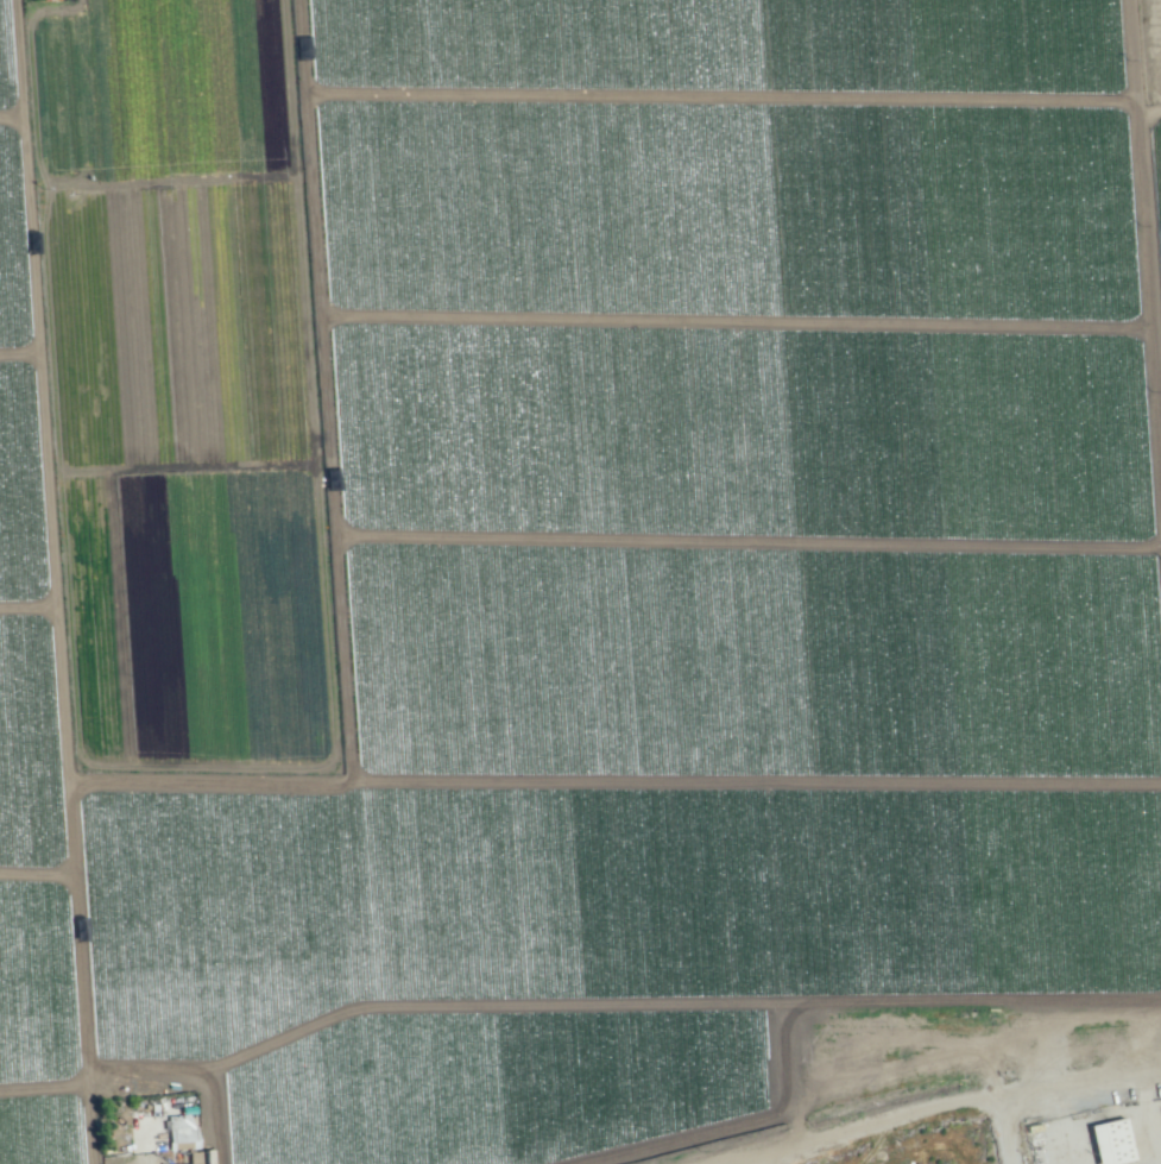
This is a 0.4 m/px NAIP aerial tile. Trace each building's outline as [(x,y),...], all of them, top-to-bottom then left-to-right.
[(168,1116),(168,1149),(195,1148),(194,1116),(168,1116)] [(1132,1159),(1122,1117),(1086,1125),(1095,1163),(1111,1163),(1132,1159)]
